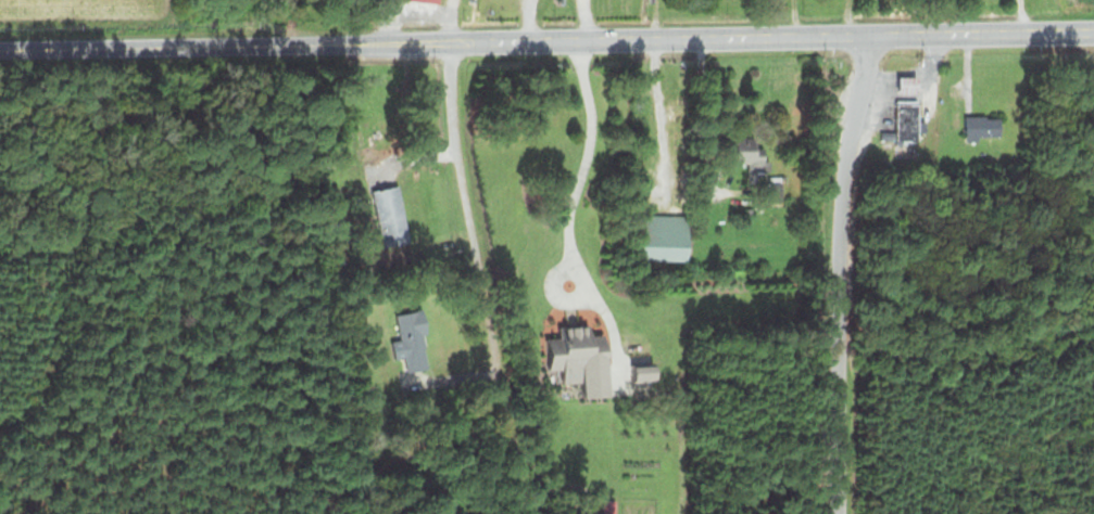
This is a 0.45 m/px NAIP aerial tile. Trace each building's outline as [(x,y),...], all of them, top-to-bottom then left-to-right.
[(891,100),(891,140),(914,140),(914,100),(891,100)] [(995,116),(962,116),(962,138),(995,138),(995,116)] [(759,160),(759,137),(726,137),(726,160),(736,160),(736,172),(765,172),(765,160),(759,160)] [(404,242),(394,184),(367,189),(377,247),(404,242)] [(682,213),(634,213),(634,259),(682,259),(682,213)] [(425,367),(417,308),(386,313),(394,372),(425,367)] [(552,325),(554,396),(598,395),(596,332),(583,332),(583,324),(552,325)] [(547,370),(547,337),(538,337),(538,370),(547,370)]
